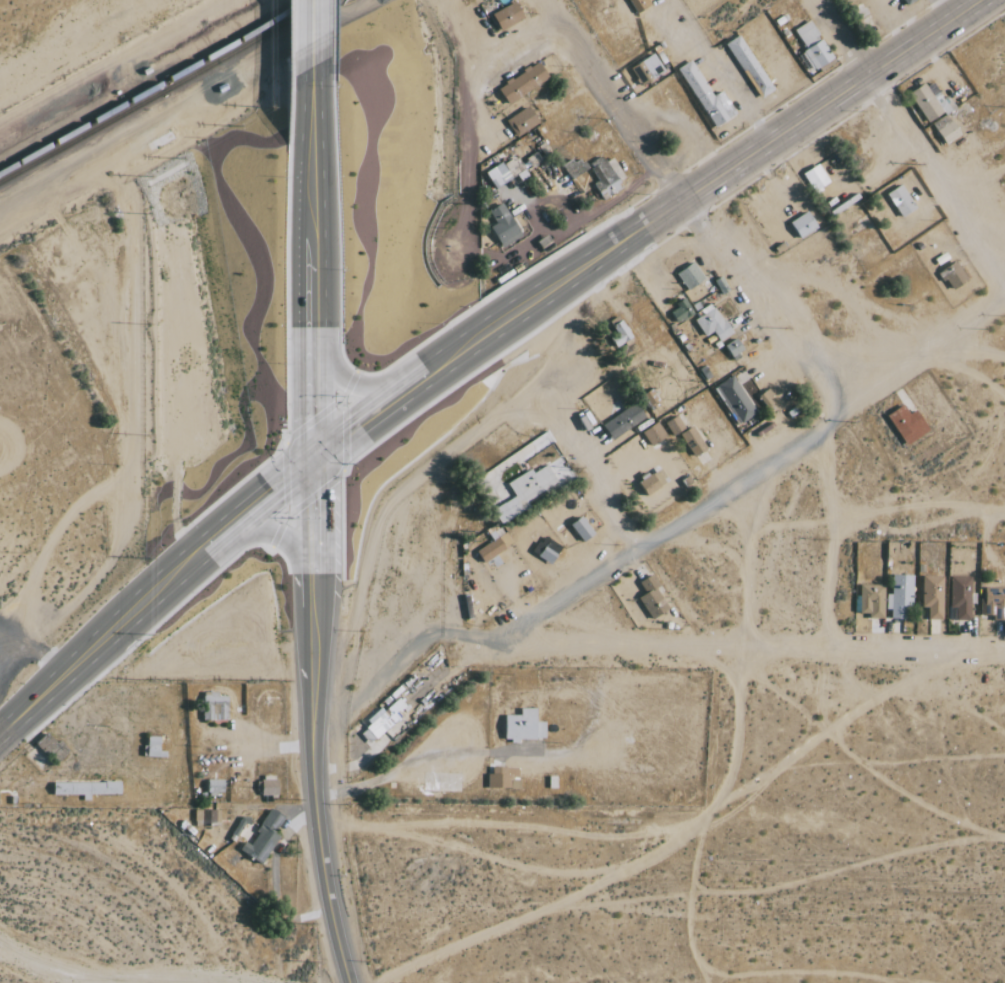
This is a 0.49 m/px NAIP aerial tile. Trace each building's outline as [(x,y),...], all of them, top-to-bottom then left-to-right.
[(647,0),(630,0),(635,14),(650,8),(647,0)] [(492,12),(499,30),(524,20),(517,2),(492,12)] [(807,50),(802,53),(814,72),(834,59),(809,21),(794,31),(807,50)] [(726,43),(760,98),(774,90),(740,34),(726,43)] [(650,76),(663,71),(656,53),(643,58),(650,76)] [(714,127),(736,114),(722,91),(713,96),(692,60),(679,67),(714,127)] [(550,78),(538,61),(498,89),(509,105),(550,78)] [(630,68),(641,85),(652,78),(641,61),(630,68)] [(928,81),(906,92),(920,122),(939,113),(931,97),(935,95),(928,81)] [(517,137),(540,122),(529,106),(506,121),(517,137)] [(954,137),(944,116),(929,123),(939,144),(954,137)] [(591,168),(598,181),(594,183),(602,199),(623,188),(607,159),(591,168)] [(495,188),(511,178),(501,162),(485,173),(495,188)] [(830,183),(819,164),(803,174),(814,192),(830,183)] [(886,193),(900,217),(915,208),(902,184),(886,193)] [(491,227),(502,247),(522,236),(504,203),(489,211),(496,224),(491,227)] [(799,238),(817,229),(808,212),(790,221),(799,238)] [(937,273),(943,282),(947,280),(953,290),(969,281),(957,261),(937,273)] [(676,274),(687,290),(705,279),(693,262),(676,274)] [(692,314),(685,301),(669,310),(677,323),(692,314)] [(719,341),(731,334),(714,305),(693,317),(704,337),(713,332),(719,341)] [(631,338),(621,321),(614,326),(623,342),(631,338)] [(744,350),(737,338),(725,345),(732,358),(744,350)] [(714,387),(738,425),(757,413),(734,375),(714,387)] [(602,425),(612,440),(646,418),(636,403),(602,425)] [(908,414),(904,406),(888,414),(904,445),(929,432),(917,410),(908,414)] [(671,436),(685,430),(679,416),(665,422),(671,436)] [(642,433),(651,447),(667,436),(657,422),(642,433)] [(707,450),(693,426),(680,434),(694,457),(707,450)] [(559,487),(547,466),(534,473),(532,470),(507,483),(515,497),(493,509),(498,520),(559,487)] [(639,481),(646,494),(668,483),(662,470),(639,481)] [(583,542),(595,534),(582,516),(570,525),(583,542)] [(533,553),(551,564),(561,547),(543,536),(533,553)] [(484,563),(506,549),(498,537),(476,551),(484,563)] [(639,583),(646,593),(638,598),(652,620),(669,609),(656,588),(659,586),(652,574),(639,583)] [(891,618),(906,619),(906,606),(912,606),(913,575),(892,575),(892,594),(886,594),(886,610),(891,610),(891,618)] [(922,576),(922,608),(928,608),(928,620),(943,620),(943,576),(922,576)] [(972,577),(950,577),(950,608),(956,608),(956,620),(971,620),(972,577)] [(884,618),(884,585),(860,585),(860,614),(869,614),(869,618),(884,618)] [(1004,620),(1004,588),(984,588),(985,616),(993,615),(993,620),(1004,620)] [(203,720),(228,720),(228,695),(204,695),(203,720)] [(381,707),(366,721),(370,725),(360,734),(370,744),(402,715),(392,704),(385,711),(381,707)] [(505,740),(545,741),(546,722),(536,722),(537,708),(521,708),(520,715),(506,715),(505,740)] [(488,789),(518,789),(519,768),(489,768),(488,789)] [(224,780),(208,780),(207,795),(224,795),(224,780)] [(278,781),(258,781),(258,795),(277,796),(278,781)] [(53,795),(83,795),(83,800),(89,800),(90,783),(54,782),(53,795)] [(90,782),(90,794),(103,794),(103,785),(108,785),(107,793),(118,794),(119,783),(90,782)] [(239,851),(261,864),(279,836),(275,834),(285,817),(271,808),(249,844),(245,842),(239,851)] [(216,810),(195,809),(194,826),(216,827),(216,810)]
